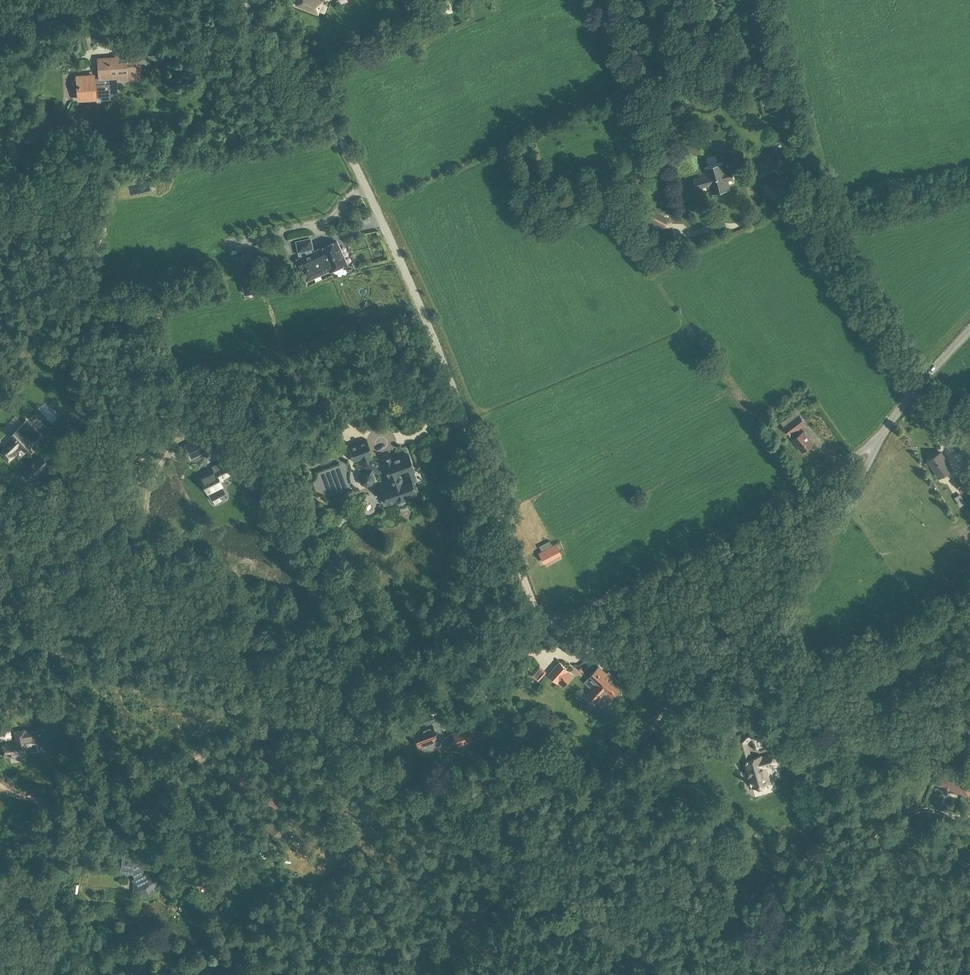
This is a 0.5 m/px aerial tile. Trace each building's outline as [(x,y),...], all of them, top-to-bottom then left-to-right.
[(314,10),(317,0),(297,0),(296,4),(317,12),(318,11),(314,10)] [(451,11),(448,1),(438,4),(441,15),(451,11)] [(644,34),(665,31),(663,20),(642,23),(644,34)] [(140,55),(140,54),(122,55),(122,54),(115,55),(115,56),(97,57),(98,77),(95,78),(95,73),(75,75),(77,101),(97,99),(97,96),(102,96),(102,99),(111,98),(110,96),(118,95),(116,76),(123,76),(123,79),(141,77),(141,63),(169,61),(168,53),(140,55)] [(20,125),(22,133),(48,126),(45,117),(32,120),(32,122),(20,125)] [(785,137),(783,131),(774,134),(776,140),(785,137)] [(713,194),(731,189),(729,181),(735,179),(732,168),(727,170),(724,162),(705,167),(708,176),(694,179),(698,191),(711,187),(713,194)] [(649,211),(647,217),(649,222),(664,229),(669,228),(672,222),(670,217),(655,209),(649,211)] [(296,242),(299,251),(301,251),(304,257),(297,260),(307,281),(321,274),(329,270),(330,271),(346,263),(342,255),(343,254),(341,249),(340,250),(336,241),(320,248),(320,249),(312,253),(310,249),(312,248),(310,239),(296,242)] [(793,439),(802,452),(814,443),(804,430),(802,432),(799,429),(806,423),(799,414),(794,408),(787,413),(789,416),(781,422),(784,426),(783,427),(793,439)] [(10,434),(14,439),(0,451),(9,461),(22,448),(25,451),(35,442),(28,434),(26,436),(18,427),(10,434)] [(205,452),(227,441),(220,427),(198,438),(205,452)] [(381,473),(388,470),(390,475),(391,475),(395,484),(383,488),(389,504),(419,493),(411,473),(417,470),(411,453),(403,456),(402,455),(394,458),(393,456),(385,459),(385,461),(381,463),(373,459),(372,456),(374,455),(369,441),(354,446),(359,460),(363,459),(366,466),(371,468),(370,472),(369,472),(364,474),(362,479),(364,484),(369,486),(374,484),(376,479),(374,474),(376,470),(381,473)] [(941,452),(928,460),(939,477),(952,469),(941,452)] [(32,481),(50,465),(49,463),(43,457),(41,455),(23,471),(32,481)] [(223,462),(213,467),(214,471),(201,477),(208,493),(222,486),(218,479),(229,474),(223,462)] [(968,472),(954,480),(961,492),(969,486),(969,476),(968,472)] [(260,483),(255,475),(246,480),(251,489),(260,483)] [(957,498),(951,501),(956,511),(962,508),(957,498)] [(560,552),(556,543),(539,552),(543,561),(560,552)] [(27,600),(29,588),(20,587),(19,599),(27,600)] [(559,684),(570,671),(559,661),(548,674),(559,684)] [(621,686),(599,666),(589,678),(596,684),(586,695),(595,703),(601,697),(608,703),(612,698),(611,697),(621,686)] [(40,728),(50,727),(48,709),(38,710),(40,728)] [(446,744),(437,721),(412,730),(421,753),(446,744)] [(745,763),(752,787),(769,783),(765,766),(777,763),(774,754),(762,758),(761,756),(751,758),(746,742),(757,730),(752,725),(739,740),(745,763)] [(464,728),(451,733),(457,748),(470,742),(464,728)] [(25,730),(14,731),(16,744),(2,746),(4,757),(29,753),(27,742),(31,742),(32,742),(38,741),(36,730),(25,732),(25,730)] [(950,789),(966,794),(969,785),(964,784),(965,779),(955,776),(955,778),(942,774),(942,776),(939,775),(936,783),(944,786),(944,789),(949,791),(950,789)] [(494,811),(506,822),(513,815),(501,803),(494,811)] [(265,828),(279,838),(286,829),(272,818),(265,828)] [(122,859),(120,872),(133,874),(136,879),(133,880),(135,883),(133,891),(136,895),(141,893),(142,896),(149,895),(154,891),(152,887),(156,885),(156,881),(149,877),(147,874),(144,875),(140,868),(142,865),(134,861),(135,852),(123,851),(122,859)] [(183,866),(174,874),(184,884),(192,876),(183,866)]
